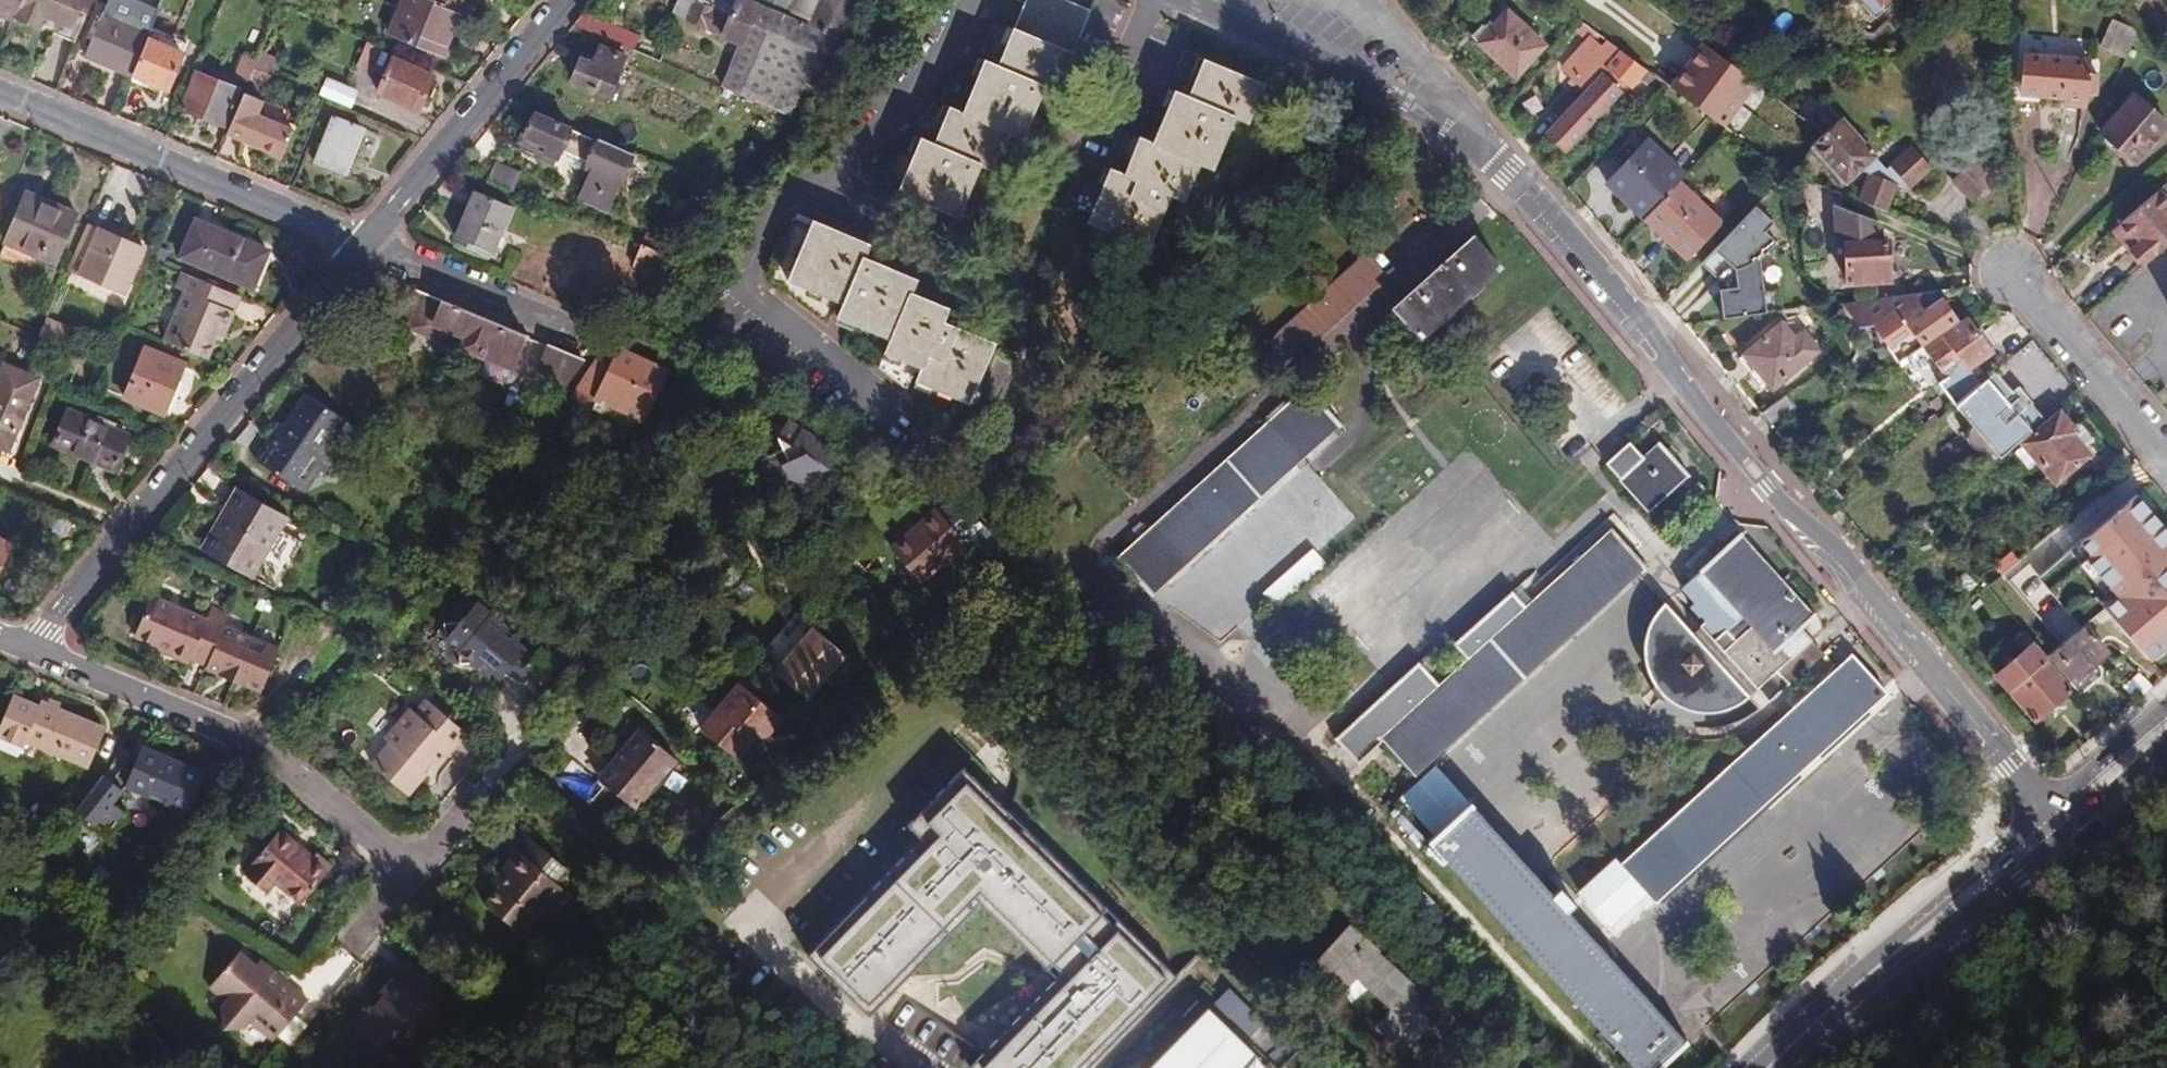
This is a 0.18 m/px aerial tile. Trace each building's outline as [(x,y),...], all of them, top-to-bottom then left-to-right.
[(22,0),(0,0),(0,16),(13,22),(15,17),(22,0)] [(15,17),(41,28),(44,20),(57,25),(55,28),(77,37),(92,0),(22,0),(15,17)] [(132,75),(150,30),(159,10),(135,0),(108,0),(85,55),(132,75)] [(429,0),(401,0),(386,35),(442,58),(459,13),(445,7),(445,8),(443,6),(429,0)] [(443,6),(445,7),(459,13),(471,17),(478,0),(429,0),(443,6)] [(824,94),(845,48),(850,51),(856,37),(851,35),(812,18),(808,27),(783,16),(746,0),(677,0),(672,14),(706,28),(705,30),(719,36),(740,46),(721,89),(799,121),(824,94)] [(791,10),(795,0),(767,0),(791,10)] [(791,10),(812,18),(819,0),(795,0),(791,10)] [(812,18),(851,35),(865,0),(819,0),(812,18)] [(1064,0),(1026,0),(1015,28),(1013,28),(1013,29),(994,21),(980,54),(999,61),(997,64),(985,59),(963,111),(949,105),(948,107),(934,102),(911,129),(935,138),(933,143),(921,138),(897,193),(959,218),(980,167),(994,172),(1009,135),(1022,140),(1044,89),(1057,95),(1075,54),(1073,53),(1090,11),(1064,0)] [(1873,17),(1893,0),(1858,0),(1873,17)] [(1515,76),(1544,45),(1507,11),(1478,43),(1515,76)] [(667,48),(584,13),(583,14),(573,26),(660,63),(667,48)] [(2137,30),(2110,19),(2099,47),(2125,58),(2137,30)] [(44,20),(41,28),(74,42),(77,37),(55,28),(57,25),(44,20)] [(150,30),(132,75),(130,81),(149,89),(151,83),(167,90),(186,45),(150,30)] [(1573,100),(1564,91),(1550,106),(1559,116),(1544,131),(1564,151),(1626,85),(1630,89),(1645,71),(1604,40),(1600,45),(1591,36),(1561,68),(1584,89),(1573,100)] [(1753,82),(1702,45),(1670,89),(1720,126),(1753,82)] [(593,62),(581,57),(572,80),(608,95),(625,57),(599,46),(593,62)] [(385,57),(364,48),(355,70),(376,79),(385,57)] [(1265,84),(1205,59),(1204,59),(1184,51),(1171,81),(1191,90),(1189,95),(1175,89),(1153,142),(1140,136),(1125,173),(1111,168),(1088,223),(1149,249),(1164,213),(1171,196),(1184,202),(1200,165),(1213,171),(1235,118),(1248,123),(1265,84)] [(279,59),(260,52),(256,61),(253,67),(272,75),(279,59)] [(256,61),(242,54),(233,77),(246,85),(247,81),(253,67),(256,61)] [(2088,58),(2039,54),(2038,63),(2021,62),(2019,94),(2064,99),(2063,105),(2084,107),(2085,93),(2096,94),(2098,74),(2087,72),(2088,58)] [(433,76),(392,58),(376,93),(418,111),(433,76)] [(272,75),(253,67),(247,81),(267,89),(272,75)] [(240,91),(196,73),(181,110),(225,128),(240,91)] [(359,91),(326,77),(319,95),(351,109),(359,91)] [(2133,92),(2129,96),(2164,126),(2166,123),(2166,121),(2133,92)] [(264,104),(242,94),(225,133),(281,158),(293,131),(284,127),(258,116),(264,104)] [(2164,126),(2129,96),(2098,132),(2133,162),(2164,126)] [(289,114),(264,104),(258,116),(284,127),(289,114)] [(571,130),(534,114),(523,138),(537,144),(532,156),(552,167),(556,162),(557,162),(561,153),(587,163),(597,141),(571,130)] [(361,128),(332,116),(314,162),(343,173),(361,128)] [(1884,167),(1839,117),(1824,132),(1811,145),(1845,182),(1858,170),(1866,173),(1855,200),(1885,212),(1897,183),(1906,187),(1908,188),(1931,167),(1910,144),(1884,167)] [(368,131),(361,128),(343,173),(350,177),(368,131)] [(1684,176),(1648,142),(1641,149),(1677,183),(1679,180),(1684,176)] [(1845,182),(1811,145),(1809,148),(1807,152),(1839,187),(1845,182)] [(1641,149),(1638,146),(1603,183),(1642,219),(1677,183),(1641,149)] [(1993,178),(1974,158),(1950,182),(1969,202),(1993,178)] [(489,178),(513,189),(521,171),(497,160),(489,178)] [(1722,222),(1679,180),(1677,183),(1642,219),(1686,260),(1722,222)] [(511,206),(474,191),(455,238),(492,253),(511,206)] [(2142,265),(2145,262),(2166,244),(2166,203),(2158,192),(2118,225),(2135,245),(2129,250),(2142,265)] [(60,207),(27,193),(0,253),(18,261),(23,251),(37,257),(54,264),(73,220),(57,213),(60,207)] [(76,214),(60,207),(57,213),(73,220),(76,214)] [(1755,207),(1701,265),(1719,282),(1725,317),(1782,310),(1779,289),(1762,292),(1758,257),(1772,241),(1764,233),(1773,223),(1755,207)] [(1878,224),(1835,208),(1837,243),(1843,243),(1846,283),(1888,281),(1886,240),(1879,241),(1878,224)] [(870,244),(812,220),(797,213),(795,219),(769,281),(782,287),(781,293),(824,328),(835,301),(842,304),(836,318),(889,340),(883,354),(878,369),(904,391),(914,366),(920,368),(915,382),(970,406),(997,417),(997,414),(1022,355),(996,344),(959,328),(944,322),(950,309),(912,293),(918,279),(865,258),(870,244)] [(259,248),(196,222),(181,257),(244,284),(259,248)] [(97,231),(85,225),(66,269),(123,293),(143,248),(98,228),(97,231)] [(2135,245),(2118,225),(2112,230),(2129,250),(2135,245)] [(668,242),(646,233),(641,245),(632,268),(653,277),(663,254),(664,254),(668,242)] [(1499,267),(1471,236),(1392,308),(1421,339),(1499,267)] [(266,251),(259,248),(244,284),(252,287),(266,251)] [(165,251),(157,249),(154,259),(161,262),(165,251)] [(37,257),(23,251),(18,261),(33,267),(37,257)] [(1364,253),(1264,342),(1282,361),(1382,272),(1364,253)] [(240,296),(182,273),(175,289),(184,293),(164,341),(209,360),(217,340),(222,342),(240,296)] [(524,336),(425,295),(412,329),(462,348),(481,356),(513,369),(524,336)] [(1917,305),(1892,309),(1870,324),(1887,349),(1897,364),(1920,347),(1918,344),(1955,318),(1941,298),(1922,311),(1917,305)] [(1990,351),(1964,316),(1920,347),(1942,378),(1938,382),(1953,405),(1974,387),(1978,383),(1968,367),(1990,351)] [(67,330),(44,320),(37,336),(60,345),(67,330)] [(1794,338),(1781,323),(1743,354),(1773,388),(1818,350),(1803,332),(1794,338)] [(595,399),(643,423),(666,374),(618,352),(619,351),(608,345),(606,347),(601,355),(594,366),(594,365),(573,398),(591,407),(595,399)] [(583,359),(550,346),(538,374),(564,385),(583,359)] [(184,364),(144,348),(124,398),(164,415),(184,364)] [(1773,388),(1743,354),(1739,358),(1767,393),(1773,388)] [(513,369),(488,359),(484,369),(510,378),(513,369)] [(3,365),(0,372),(0,447),(7,450),(37,380),(3,365)] [(1955,405),(1972,424),(1967,434),(1971,444),(1980,449),(1990,445),(2000,457),(2044,419),(2029,402),(2025,406),(2012,391),(1994,371),(1955,405)] [(2018,386),(2012,391),(2025,406),(2029,402),(2031,401),(2018,386)] [(1341,423),(1306,387),(1116,559),(1149,595),(1341,423)] [(2162,387),(2153,396),(2162,408),(2166,404),(2166,392),(2162,387)] [(344,420),(305,394),(280,430),(276,427),(253,460),(303,494),(319,471),(312,467),(324,450),(325,450),(344,420)] [(127,435),(67,411),(53,446),(114,470),(127,435)] [(2021,443),(2054,483),(2089,454),(2071,433),(2075,429),(2059,411),(2021,443)] [(842,455),(788,421),(779,437),(789,463),(783,466),(789,480),(800,483),(804,492),(835,478),(831,470),(844,464),(842,455)] [(1642,457),(1628,441),(1604,464),(1646,510),(1686,474),(1657,442),(1642,457)] [(2000,457),(1990,445),(1989,446),(1987,448),(1985,448),(1983,449),(1994,461),(2000,457)] [(325,450),(324,450),(312,467),(319,471),(324,475),(336,457),(325,450)] [(2135,460),(2054,529),(2103,587),(2116,588),(2161,642),(2166,637),(2166,497),(2135,460)] [(286,519),(237,490),(202,549),(276,592),(303,543),(280,530),(286,519)] [(970,512),(948,498),(937,511),(954,530),(963,523),(978,540),(988,530),(970,512)] [(937,511),(936,510),(917,526),(920,530),(893,553),(920,583),(966,545),(954,530),(937,511)] [(920,530),(917,526),(890,549),(893,553),(920,530)] [(1917,546),(1928,536),(1921,527),(1909,536),(1917,546)] [(1645,566),(1612,528),(1526,607),(1511,590),(1451,644),(1466,659),(1439,685),(1418,661),(1333,738),(1357,764),(1381,741),(1413,776),(1645,566)] [(1698,569),(1700,571),(1693,578),(1692,577),(1679,588),(1692,602),(1688,607),(1703,624),(1699,627),(1693,632),(1663,602),(1661,604),(1659,607),(1654,613),(1649,622),(1645,631),(1643,640),(1642,650),(1643,658),(1645,666),(1648,674),(1652,683),(1657,690),(1664,698),(1674,704),(1685,708),(1698,711),(1711,712),(1720,711),(1732,707),(1742,702),(1748,696),(1755,688),(1768,701),(1788,683),(1806,668),(1822,653),(1810,641),(1812,639),(1801,627),(1814,616),(1738,533),(1698,569)] [(0,539),(0,568),(12,545),(0,539)] [(1276,604),(1327,563),(1315,548),(1264,589),(1276,604)] [(206,620),(151,596),(134,637),(156,647),(160,648),(175,654),(173,658),(188,664),(194,661),(206,666),(205,670),(220,676),(222,672),(237,678),(252,685),(251,688),(261,693),(279,650),(224,627),(228,616),(211,608),(206,620)] [(518,640),(476,603),(446,639),(460,653),(460,665),(473,663),(488,675),(492,671),(501,679),(509,670),(533,689),(556,662),(539,649),(532,658),(515,643),(518,640)] [(814,625),(798,612),(775,639),(774,640),(760,657),(777,671),(809,698),(847,652),(814,625)] [(2107,652),(2084,625),(2048,656),(2079,694),(2100,675),(2101,668),(2096,661),(2107,652)] [(2048,656),(2036,642),(1996,675),(2033,720),(2070,689),(2045,659),(2048,657),(2048,656)] [(175,654),(160,648),(156,647),(158,651),(173,658),(175,654)] [(382,655),(373,647),(361,660),(370,667),(382,655)] [(1885,691),(1852,655),(1620,865),(1653,900),(1885,691)] [(237,678),(222,672),(220,676),(235,682),(237,678)] [(252,685),(237,678),(235,682),(251,688),(252,685)] [(755,739),(764,738),(781,719),(738,682),(700,728),(737,760),(755,739)] [(57,708),(48,704),(42,702),(39,706),(14,695),(0,729),(0,737),(23,746),(25,741),(43,749),(87,767),(103,727),(57,708)] [(415,714),(411,710),(409,712),(384,740),(389,745),(385,749),(371,766),(409,799),(428,777),(422,772),(429,764),(435,769),(454,747),(450,745),(463,731),(427,700),(415,714)] [(677,759),(641,728),(598,778),(634,809),(677,759)] [(43,749),(25,741),(23,746),(0,737),(0,750),(36,766),(43,749)] [(204,772),(143,747),(131,773),(126,787),(188,812),(204,772)] [(126,787),(131,773),(112,764),(103,775),(114,784),(118,787),(123,791),(126,787)] [(809,958),(872,1017),(975,909),(969,903),(975,897),(1050,968),(1056,962),(1065,971),(974,1067),(975,1067),(1091,1067),(1180,974),(962,767),(908,825),(921,840),(809,958)] [(1430,839),(1467,805),(1433,769),(1397,801),(1430,839)] [(103,775),(75,810),(106,835),(124,813),(112,805),(123,791),(118,787),(114,784),(103,775)] [(1467,805),(1430,839),(1535,955),(1637,1067),(1657,1067),(1683,1044),(1585,937),(1467,805)] [(317,861),(279,830),(249,865),(251,866),(244,875),(267,895),(276,885),(301,904),(333,867),(320,857),(317,861)] [(566,869),(524,835),(502,863),(504,865),(505,866),(512,871),(485,904),(522,934),(561,887),(555,881),(566,869)] [(505,866),(504,865),(493,878),(501,884),(512,871),(505,866)] [(1653,900),(1620,865),(1583,898),(1615,933),(1653,900)] [(188,899),(174,891),(165,905),(179,913),(188,899)] [(1349,927),(1314,968),(1341,992),(1356,974),(1394,1007),(1406,1017),(1387,1038),(1403,1052),(1428,1024),(1440,1035),(1462,1009),(1450,998),(1452,996),(1425,972),(1412,987),(1373,953),(1375,951),(1349,927)] [(284,980),(260,961),(256,966),(248,960),(239,953),(209,988),(213,991),(225,1001),(220,1007),(223,1029),(245,1028),(251,1022),(273,1041),(307,1000),(293,988),(279,1004),(271,997),(284,980)] [(456,1001),(407,960),(378,995),(381,998),(371,1010),(368,1008),(352,1027),(381,1051),(392,1038),(408,1051),(425,1031),(433,1038),(447,1021),(443,1017),(456,1001)] [(293,988),(284,980),(271,997),(279,1004),(293,988)] [(1406,1017),(1394,1007),(1376,1028),(1387,1038),(1406,1017)] [(1207,1009),(1149,1067),(1244,1067),(1255,1057),(1207,1009)] [(1255,1057),(1244,1067),(1266,1067),(1255,1057)]
